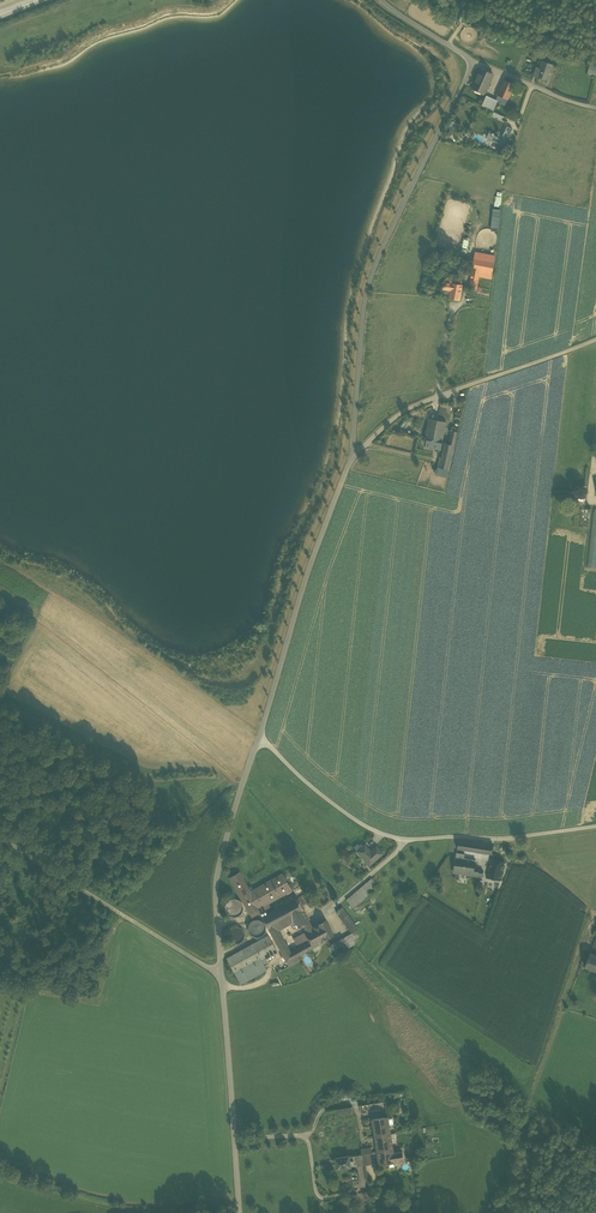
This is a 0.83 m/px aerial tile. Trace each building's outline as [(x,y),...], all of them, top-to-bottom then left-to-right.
[(590,67),(587,74),(595,78),(595,68),(590,67)] [(472,88),(485,93),(487,88),(488,89),(490,84),(489,83),(493,74),(481,69),(472,88)] [(546,78),(548,71),(540,69),(538,76),(546,78)] [(498,95),(508,100),(515,84),(505,80),(498,95)] [(496,99),(506,103),(508,100),(498,95),(496,99)] [(486,138),(501,145),(502,142),(505,144),(512,129),(507,126),(501,138),(494,134),(493,133),(493,134),(489,132),(486,138)] [(501,210),(493,209),(491,230),(499,231),(501,210)] [(476,252),(474,258),(494,262),(495,255),(476,252)] [(476,292),(479,277),(480,271),(492,273),(494,262),(474,258),(469,290),(476,292)] [(491,279),(492,273),(480,271),(479,277),(491,279)] [(446,279),(445,283),(461,285),(462,280),(454,279),(452,277),(448,276),(446,279)] [(450,298),(460,299),(462,286),(461,285),(445,283),(444,289),(451,290),(450,298)] [(426,293),(436,295),(437,288),(428,286),(426,293)] [(439,415),(449,417),(451,406),(441,404),(439,415)] [(428,437),(442,440),(446,422),(429,418),(426,437),(428,437)] [(449,444),(454,445),(457,432),(458,428),(452,427),(450,433),(452,433),(449,444)] [(426,447),(440,449),(442,440),(428,437),(426,447)] [(438,467),(449,470),(451,460),(454,445),(449,444),(445,443),(442,458),(440,457),(438,467)] [(449,470),(438,467),(436,475),(447,478),(449,470)] [(595,568),(595,509),(594,509),(592,530),(588,567),(595,568)] [(464,850),(476,852),(477,843),(459,840),(458,849),(464,850)] [(493,845),(483,843),(481,852),(492,854),(493,845)] [(364,860),(368,865),(369,865),(382,853),(376,846),(370,851),(364,845),(357,851),(365,860),(364,860)] [(509,845),(506,848),(511,853),(514,849),(509,845)] [(474,867),(475,860),(468,859),(467,859),(467,860),(464,859),(465,852),(464,852),(457,851),(455,865),(454,873),(483,876),(483,869),(479,869),(479,868),(474,867)] [(500,880),(505,862),(491,859),(489,867),(491,867),(490,871),(488,870),(487,876),(500,880)] [(239,872),(229,878),(249,914),(260,909),(250,891),(239,872)] [(250,891),(260,909),(269,904),(292,891),(282,873),(250,891)] [(346,899),(351,906),(374,886),(377,884),(371,878),(346,899)] [(351,906),(353,909),(376,889),(374,886),(351,906)] [(278,930),(292,923),(290,918),(303,911),(301,907),(296,898),(261,916),(279,949),(287,945),(278,930)] [(236,899),(232,899),(228,900),(226,904),(225,907),(225,911),(228,915),(231,916),(235,916),(239,915),(242,912),(243,908),(242,904),(239,901),(236,899)] [(260,909),(249,914),(251,918),(270,907),(269,904),(260,909)] [(336,912),(351,933),(355,930),(357,929),(342,907),(336,912)] [(309,922),(303,911),(290,918),(292,923),(295,928),(297,929),(302,925),(309,922)] [(257,937),(260,936),(262,934),(264,932),(265,928),(265,925),(263,923),(261,921),(258,919),(255,920),(252,921),(249,923),(248,926),(248,929),(249,932),(251,935),(254,936),(257,937)] [(313,926),(322,942),(327,940),(326,938),(333,935),(325,920),(313,926)] [(309,922),(302,925),(306,930),(312,927),(309,922)] [(237,943),(238,943),(241,942),(243,939),(244,936),(244,932),(242,929),(240,927),(237,926),(234,926),(231,928),(228,930),(227,934),(227,937),(228,940),(231,942),(234,943),(237,943)] [(283,956),(286,962),(297,956),(312,948),(318,944),(322,942),(313,926),(312,927),(306,930),(303,931),(304,932),(309,941),(298,948),(290,952),(283,956)] [(355,930),(347,935),(350,941),(357,937),(359,936),(355,930)] [(293,938),(298,948),(309,941),(304,932),(293,938)] [(268,935),(262,938),(257,941),(254,943),(226,958),(235,974),(261,960),(265,957),(277,951),(268,935)] [(346,943),(349,948),(355,944),(354,943),(359,940),(357,937),(350,941),(346,943)] [(346,943),(343,938),(330,946),(336,955),(349,948),(346,943)] [(283,956),(290,952),(287,945),(279,949),(283,956)] [(595,971),(595,955),(591,953),(585,967),(595,971)] [(300,961),(297,956),(286,962),(289,966),(300,961)] [(263,963),(261,960),(235,974),(240,984),(267,970),(263,963)] [(352,1106),(337,1109),(328,1110),(329,1116),(339,1115),(353,1113),(352,1106)] [(373,1119),(380,1164),(404,1160),(402,1151),(394,1152),(388,1117),(373,1119)] [(363,1154),(365,1164),(372,1163),(370,1153),(363,1154)] [(356,1155),(357,1166),(364,1165),(362,1154),(356,1155)] [(336,1158),(337,1169),(351,1166),(350,1158),(349,1156),(336,1158)]
